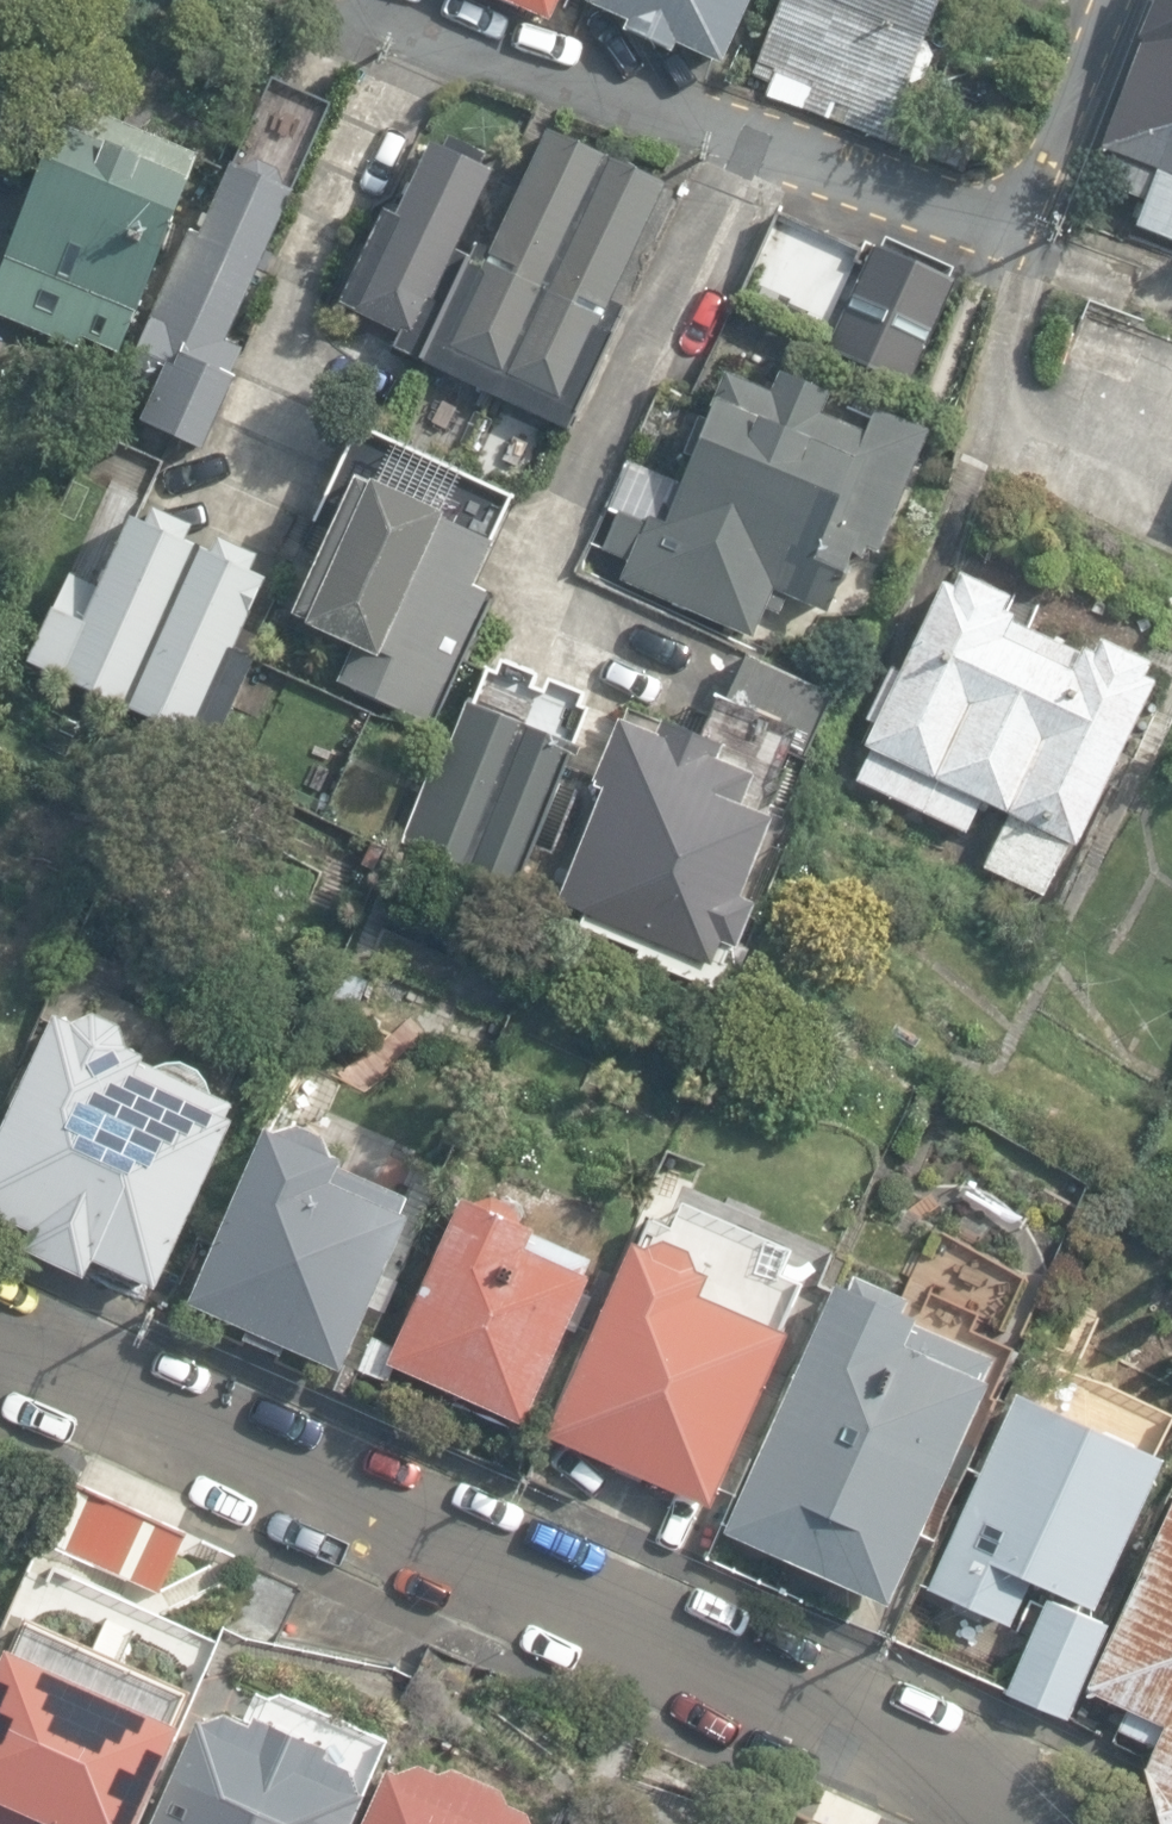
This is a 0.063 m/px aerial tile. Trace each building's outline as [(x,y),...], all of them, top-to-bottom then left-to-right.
[(551,19),(560,0),(508,0),(551,19)] [(719,66),(750,0),(588,0),(587,2),(628,21),(624,31),(668,51),(671,44),(719,66)] [(958,176),(974,137),(897,106),(939,0),(784,0),(753,77),(765,82),(759,97),(958,176)] [(1137,40),(1141,42),(1099,150),(1109,154),(1098,182),(1146,201),(1136,227),(1171,242),(1171,0),(1152,0),(1137,40)] [(237,139),(303,167),(342,78),(276,49),(237,139)] [(123,354),(192,176),(187,174),(197,150),(63,98),(0,263),(0,319),(83,351),(87,340),(123,354)] [(414,353),(564,423),(615,316),(595,307),(654,183),(539,129),(480,257),(462,249),(414,353)] [(490,158),(432,131),(396,209),(378,200),(333,295),(397,325),(390,342),(414,353),(462,249),(450,243),(490,158)] [(161,427),(201,444),(243,348),(223,339),(294,191),(286,187),(277,168),(256,158),(247,167),(231,160),(161,322),(153,318),(120,394),(167,414),(161,427)] [(744,291),(832,326),(863,249),(776,213),(744,291)] [(886,245),(879,242),(832,348),(912,384),(960,275),(952,271),(954,265),(890,237),(886,245)] [(355,336),(326,323),(305,368),(335,381),(355,336)] [(619,579),(754,639),(773,591),(827,614),(850,556),(861,560),(868,545),(879,549),(927,430),(874,409),(864,433),(821,415),(829,394),(778,373),(771,392),(723,373),(703,423),(697,421),(682,459),(689,462),(681,483),(630,463),(610,511),(615,513),(600,551),(626,562),(619,579)] [(338,682),(435,727),(496,593),(472,582),(492,539),(354,476),(289,616),(354,646),(338,682)] [(149,520),(136,514),(101,587),(75,575),(33,663),(128,707),(204,545),(191,538),(198,524),(156,504),(149,520)] [(217,550),(204,545),(128,707),(218,748),(260,654),(242,646),(274,575),(260,569),(266,554),(223,535),(217,550)] [(983,867),(1042,895),(1068,842),(1076,846),(1155,682),(1144,677),(1150,664),(1102,640),(1095,654),(1081,647),(1078,656),(1010,623),(1017,609),(1004,603),(1007,596),(959,573),(951,588),(940,582),(898,670),(889,666),(863,721),(874,727),(865,746),(871,749),(856,780),(966,833),(980,805),(1007,819),(983,867)] [(717,719),(803,759),(831,698),(745,658),(717,719)] [(583,694),(501,660),(496,672),(487,668),(472,704),(465,701),(443,756),(434,752),(395,846),(512,895),(574,746),(571,745),(586,710),(578,706),(583,694)] [(555,908),(709,970),(718,949),(734,955),(755,902),(739,896),(771,817),(740,804),(754,770),(716,754),(720,744),(668,723),(661,739),(613,720),(586,788),(602,794),(555,908)] [(355,1019),(369,982),(342,972),(328,1009),(355,1019)] [(155,1290),(233,1121),(225,1117),(231,1103),(144,1063),(147,1056),(128,1048),(123,1025),(95,1012),(77,1020),(57,1010),(0,1132),(0,1218),(30,1232),(21,1250),(83,1279),(92,1260),(155,1290)] [(284,1347),(340,1371),(408,1217),(398,1213),(405,1197),(338,1168),(342,1159),(330,1154),(322,1135),(297,1124),(276,1132),(264,1126),(186,1305),(245,1331),(240,1342),(279,1359),(284,1347)] [(392,1365),(523,1423),(588,1278),(581,1275),(588,1258),(533,1234),(535,1231),(518,1223),(511,1207),(482,1194),(461,1200),(395,1348),(372,1338),(358,1369),(384,1381),(392,1365)] [(642,1478),(708,1507),(784,1332),(700,1296),(709,1275),(697,1270),(690,1249),(656,1234),(637,1243),(631,1240),(546,1437),(616,1467),(614,1472),(640,1483),(642,1478)] [(723,1532),(888,1605),(986,1381),(981,1379),(988,1359),(909,1324),(913,1316),(833,1281),(723,1532)] [(927,1589),(1008,1625),(1027,1583),(1093,1612),(1159,1461),(1013,1396),(927,1589)] [(33,1532),(158,1592),(187,1536),(59,1475),(33,1532)] [(1159,1823),(1171,1823),(1171,1495),(1085,1689),(1125,1707),(1116,1729),(1153,1746),(1143,1769),(1159,1823)] [(214,1640),(265,1664),(302,1584),(250,1561),(214,1640)] [(1005,1694),(1067,1721),(1108,1627),(1046,1600),(1005,1694)] [(187,1689),(24,1614),(0,1666),(0,1823),(33,1823),(37,1815),(56,1823),(126,1823),(187,1689)] [(358,1797),(350,1774),(319,1760),(324,1748),(253,1717),(249,1725),(224,1713),(194,1720),(148,1823),(346,1823),(358,1797)] [(527,1812),(508,1804),(501,1789),(452,1768),(439,1773),(419,1765),(395,1773),(387,1770),(363,1823),(531,1823),(527,1812)]
